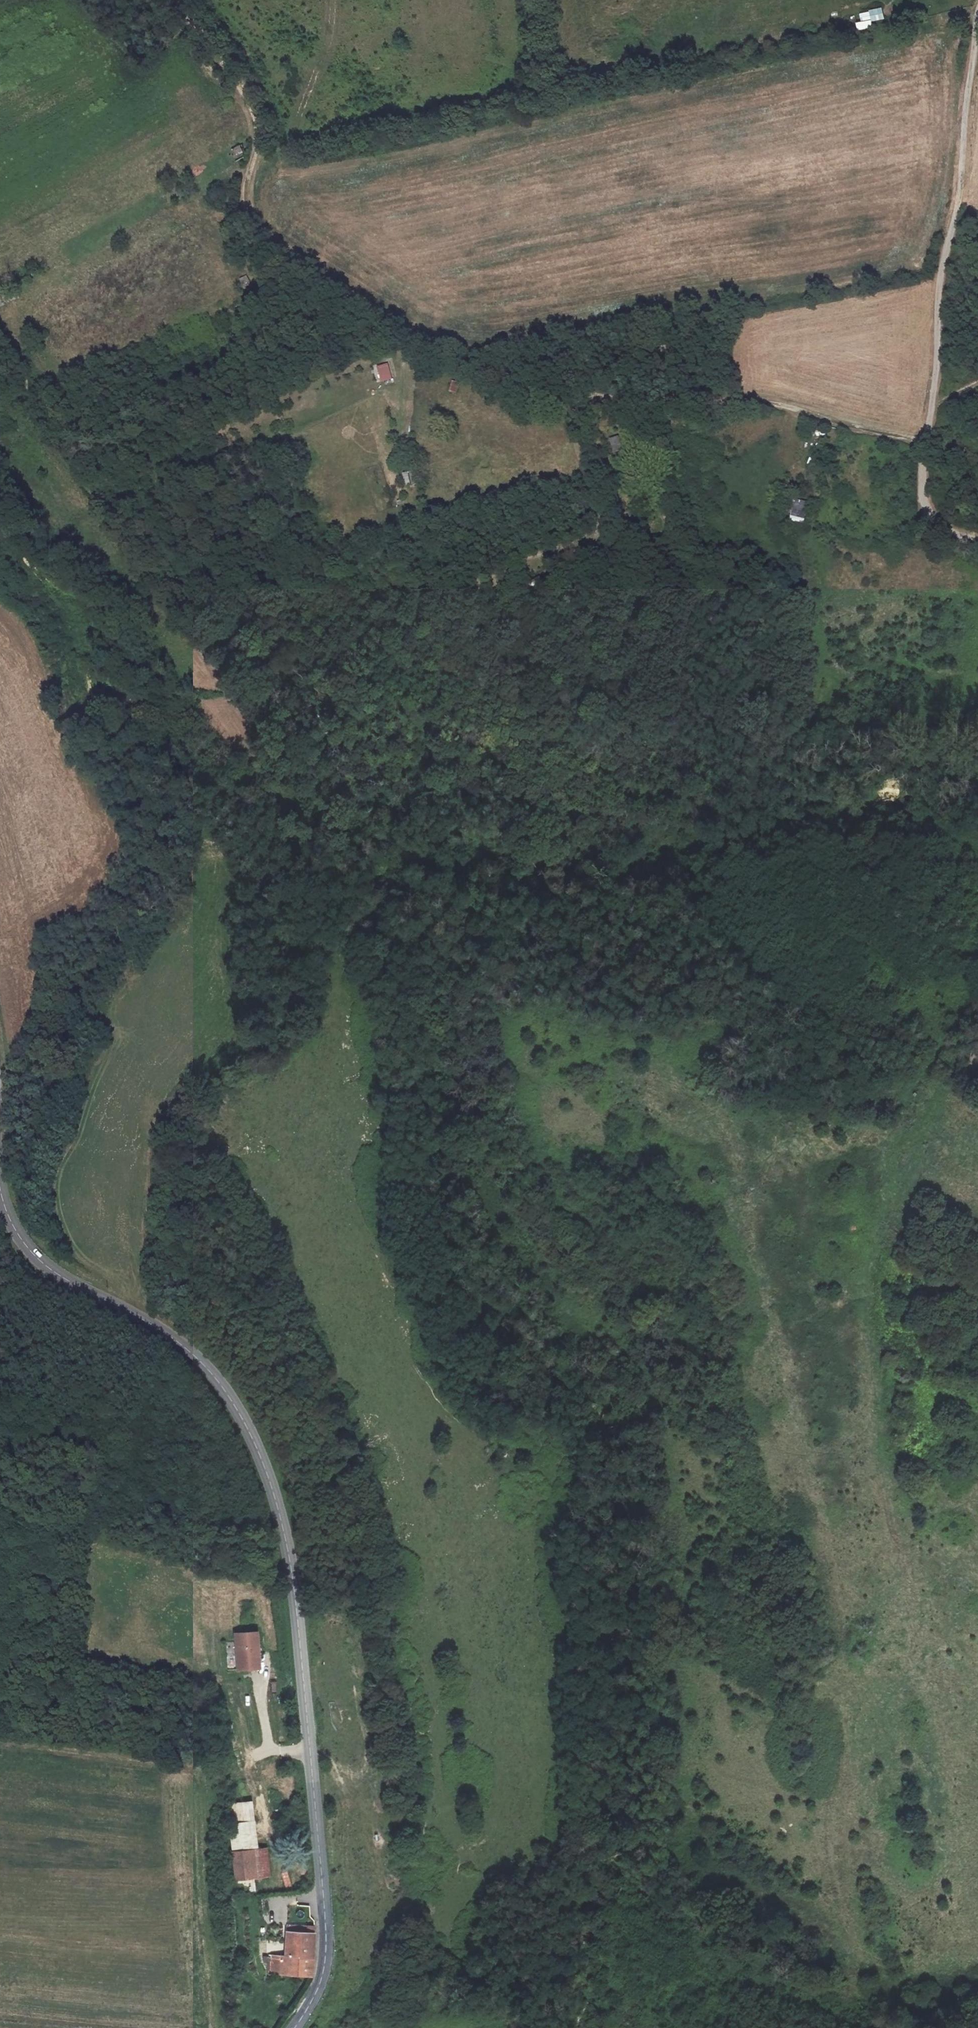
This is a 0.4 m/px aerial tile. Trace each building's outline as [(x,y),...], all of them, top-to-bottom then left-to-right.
[(858,13),(860,23),(883,19),(881,8),(858,13)] [(18,297),(14,288),(0,294),(0,306),(18,297)] [(374,366),(379,382),(391,378),(386,362),(374,366)] [(447,390),(454,393),(457,384),(450,382),(447,390)] [(802,523),(806,501),(793,498),(789,521),(802,523)] [(238,1638),(240,1675),(263,1673),(260,1636),(238,1638)] [(276,1799),(274,1808),(288,1810),(289,1800),(276,1799)] [(251,1858),(250,1854),(247,1831),(252,1830),(250,1811),(227,1815),(234,1860),(251,1858)] [(270,1879),(268,1867),(266,1856),(251,1858),(234,1860),(239,1900),(256,1898),(254,1882),(270,1879)] [(482,1929),(472,1929),(472,1947),(482,1947),(482,1929)] [(286,1931),(286,1960),(314,1957),(314,1942),(313,1930),(286,1931)] [(286,1960),(271,1962),(271,1979),(314,1979),(314,1957),(286,1960)]
